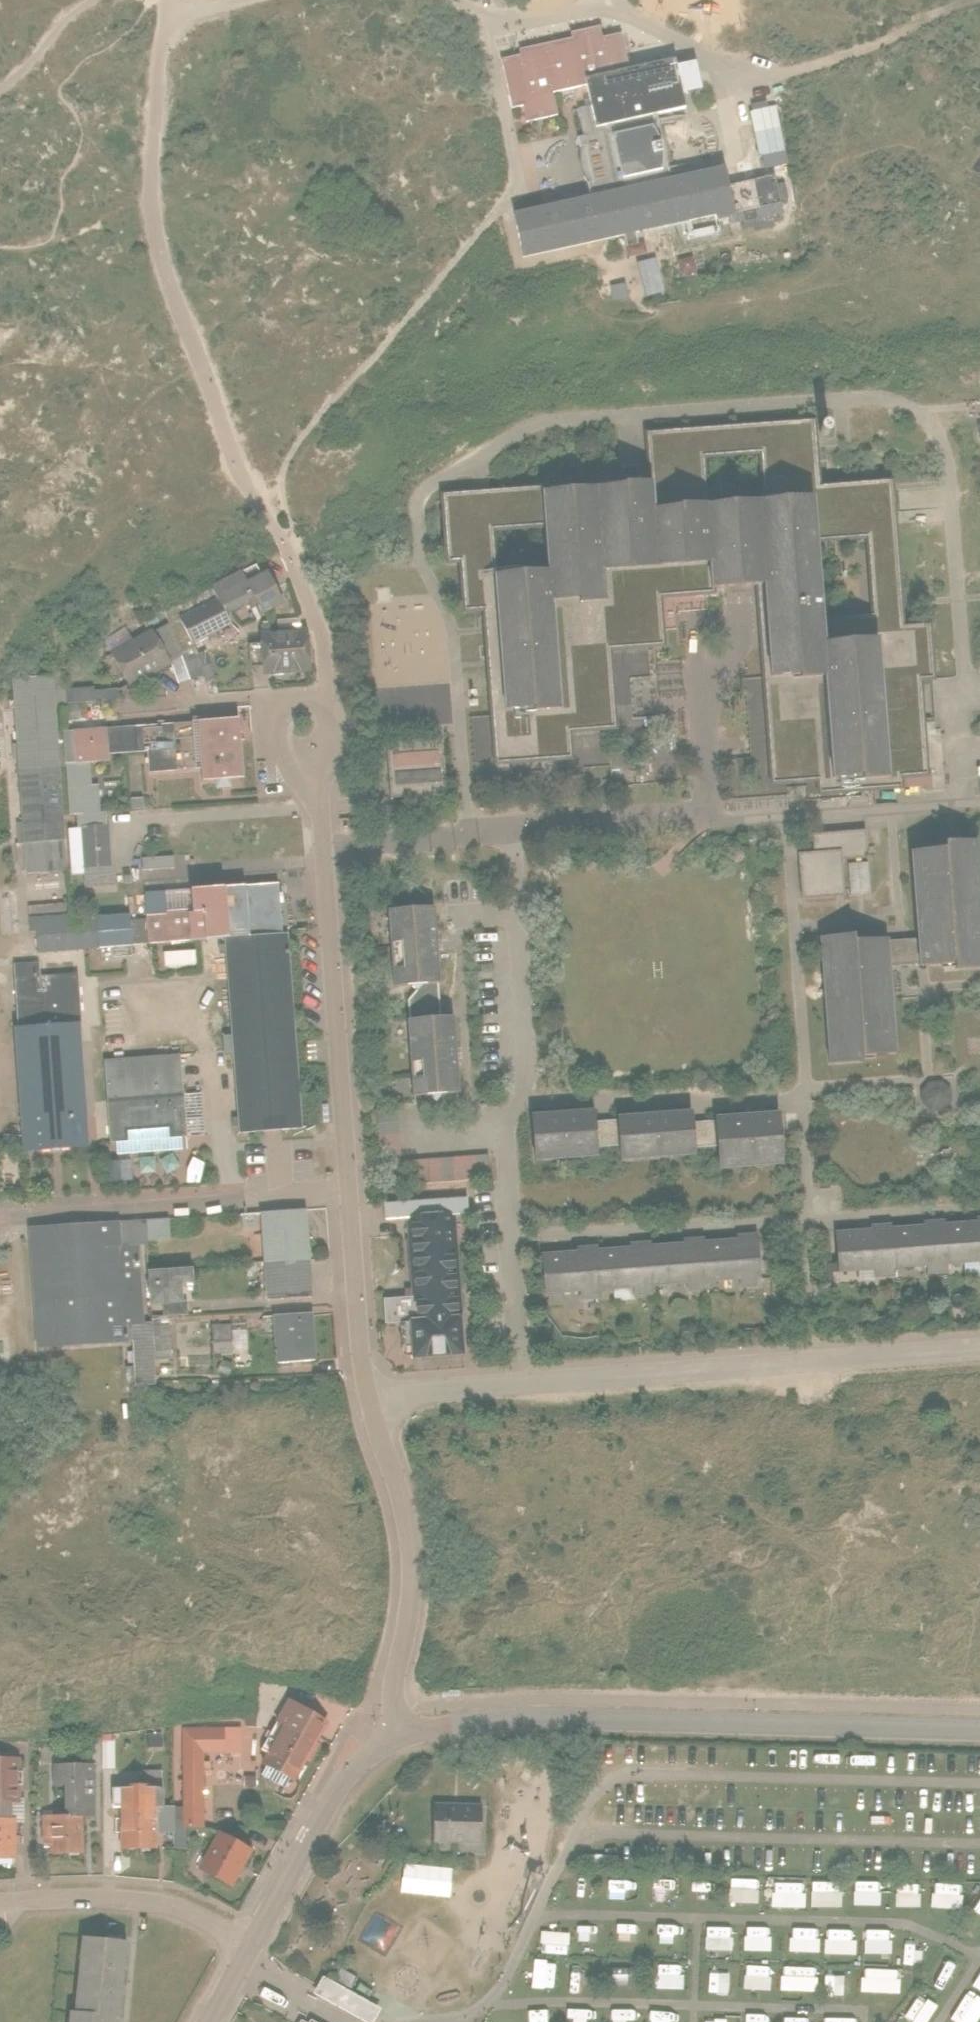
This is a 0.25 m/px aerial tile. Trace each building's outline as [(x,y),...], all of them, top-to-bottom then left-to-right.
[(664,178),(649,107),(682,100),(671,50),(628,59),(621,24),(596,30),(593,17),(569,23),(572,37),(500,53),(511,102),(522,99),(525,113),(556,106),(552,87),(584,80),(590,104),(576,107),(594,186),(506,206),(517,256),(727,210),(730,223),(781,212),(772,173),(723,183),(719,166),(664,178)] [(774,101),(746,107),(755,150),(783,144),(774,101)] [(655,256),(637,260),(645,292),(663,287),(655,256)] [(812,482),(809,417),(643,423),(645,491),(538,496),(537,481),(436,486),(438,538),(452,537),(455,606),(480,605),(486,757),(565,753),(564,729),(609,728),(606,640),(658,638),(656,591),(757,587),(765,783),(832,781),(833,795),(887,793),(887,781),(917,780),(913,675),(928,674),(926,620),(895,621),(889,479),(812,482)] [(277,602),(260,568),(231,584),(239,600),(248,617),(277,602)] [(218,610),(239,600),(231,584),(210,594),(218,610)] [(225,622),(218,610),(210,594),(173,614),(175,617),(188,641),(225,622)] [(175,648),(188,641),(175,617),(162,623),(175,648)] [(302,670),(301,633),(290,633),(289,620),(269,620),(269,637),(249,637),(250,672),(302,670)] [(160,655),(175,648),(162,623),(161,621),(146,629),(160,655)] [(164,662),(160,655),(146,629),(144,625),(102,647),(121,684),(164,662)] [(102,760),(102,752),(135,751),(133,726),(98,728),(97,723),(50,725),(48,672),(5,674),(16,897),(58,895),(57,873),(73,873),(74,882),(104,881),(101,819),(71,820),(71,823),(55,823),(52,762),(62,762),(63,781),(62,781),(63,809),(93,807),(92,779),(83,780),(82,761),(102,760)] [(77,700),(114,698),(114,687),(76,689),(77,700)] [(195,719),(198,776),(243,774),(241,716),(195,719)] [(148,773),(175,771),(173,726),(146,728),(148,773)] [(443,733),(387,736),(390,796),(446,793),(443,733)] [(843,895),(840,859),(865,857),(863,831),(814,835),(816,853),(799,855),(803,899),(843,895)] [(908,959),(979,956),(979,896),(976,836),(902,841),(908,959)] [(147,869),(178,864),(176,855),(146,860),(147,869)] [(144,915),(146,944),(281,933),(278,897),(277,884),(164,893),(166,914),(144,915)] [(437,983),(432,907),(386,910),(391,986),(437,983)] [(129,912),(30,916),(32,951),(131,946),(129,912)] [(887,930),(811,935),(819,1053),(895,1047),(887,930)] [(219,944),(229,1133),(292,1130),(282,941),(219,944)] [(200,950),(168,951),(168,965),(200,964),(200,950)] [(18,1147),(83,1143),(72,963),(7,967),(18,1147)] [(411,1095),(457,1092),(453,1017),(407,1020),(411,1095)] [(187,1136),(179,1052),(99,1060),(106,1144),(187,1136)] [(306,1052),(294,1053),(295,1072),(308,1071),(306,1052)] [(594,1104),(525,1108),(528,1161),(598,1156),(594,1104)] [(692,1106),(612,1114),(617,1160),(696,1153),(692,1106)] [(712,1116),(714,1167),(776,1163),(773,1112),(712,1116)] [(489,1178),(487,1156),(407,1161),(409,1183),(489,1178)] [(135,1160),(110,1160),(110,1180),(135,1180),(135,1160)] [(384,1217),(408,1216),(413,1296),(384,1297),(386,1319),(416,1317),(459,1314),(453,1214),(462,1213),(461,1196),(383,1201),(384,1217)] [(306,1255),(304,1211),(257,1214),(259,1257),(306,1255)] [(112,1218),(18,1224),(26,1347),(121,1341),(120,1321),(135,1320),(130,1244),(114,1245),(112,1218)] [(830,1232),(834,1277),(979,1264),(979,1218),(830,1232)] [(537,1249),(540,1298),(760,1285),(757,1236),(537,1249)] [(308,1295),(306,1255),(259,1257),(261,1297),(308,1295)] [(459,1314),(416,1317),(419,1356),(462,1353),(459,1314)] [(312,1359),(309,1318),(267,1321),(270,1362),(312,1359)] [(216,1323),(217,1352),(252,1350),(251,1329),(235,1330),(235,1322),(216,1323)] [(296,1781),(329,1720),(289,1699),(256,1760),(296,1781)] [(181,1827),(203,1827),(203,1753),(242,1753),(241,1727),(179,1727),(179,1753),(180,1753),(181,1827)] [(119,1766),(117,1739),(106,1739),(107,1767),(119,1766)] [(23,1758),(0,1758),(0,1859),(19,1859),(19,1823),(23,1823),(23,1758)] [(98,1815),(97,1764),(56,1765),(56,1787),(67,1787),(68,1816),(85,1815),(98,1815)] [(122,1849),(156,1849),(155,1784),(121,1785),(122,1849)] [(481,1804),(433,1803),(432,1841),(480,1842),(481,1804)] [(56,1853),(86,1852),(85,1815),(68,1816),(44,1816),(45,1845),(55,1845),(56,1853)] [(197,1872),(231,1891),(254,1849),(219,1830),(197,1872)] [(451,1869),(403,1865),(401,1892),(449,1895),(451,1869)] [(762,1902),(762,1877),(734,1876),(734,1901),(762,1902)] [(815,1905),(845,1906),(845,1880),(816,1879),(815,1905)] [(776,1906),(809,1906),(809,1881),(776,1880),(776,1906)] [(858,1903),(884,1903),(884,1880),(858,1880),(858,1903)] [(936,1881),(936,1907),(966,1907),(966,1882),(936,1881)] [(923,1905),(923,1883),(900,1882),(900,1905),(923,1905)] [(710,1948),(736,1949),(736,1926),(710,1925),(710,1948)] [(749,1949),(782,1950),(782,1927),(749,1926),(749,1949)] [(790,1926),(790,1937),(815,1938),(815,1927),(790,1926)] [(831,1928),(831,1938),(857,1938),(857,1928),(831,1928)] [(868,1952),(895,1952),(895,1928),(869,1928),(868,1952)] [(127,1935),(79,1930),(72,2009),(110,2012),(119,2013),(127,1935)] [(544,1930),(544,1952),(573,1952),(573,1930),(544,1930)] [(908,1943),(906,1962),(924,1964),(927,1945),(908,1943)] [(558,1986),(559,1959),(536,1958),(536,1986),(558,1986)] [(749,1963),(748,1988),(774,1989),(775,1964),(749,1963)] [(821,1990),(822,1965),(786,1965),(785,1990),(821,1990)] [(903,1991),(903,1967),(866,1967),(866,1991),(903,1991)] [(315,1992),(369,2021),(373,2021),(380,2009),(323,1978),(315,1992)] [(958,2021),(979,2021),(979,2020),(979,1994),(972,1989),(952,2018),(958,2021)] [(916,2021),(931,2021),(940,2002),(919,1994),(909,2019),(916,2021)] [(110,2012),(72,2009),(66,2009),(65,2021),(109,2021),(110,2012)]
